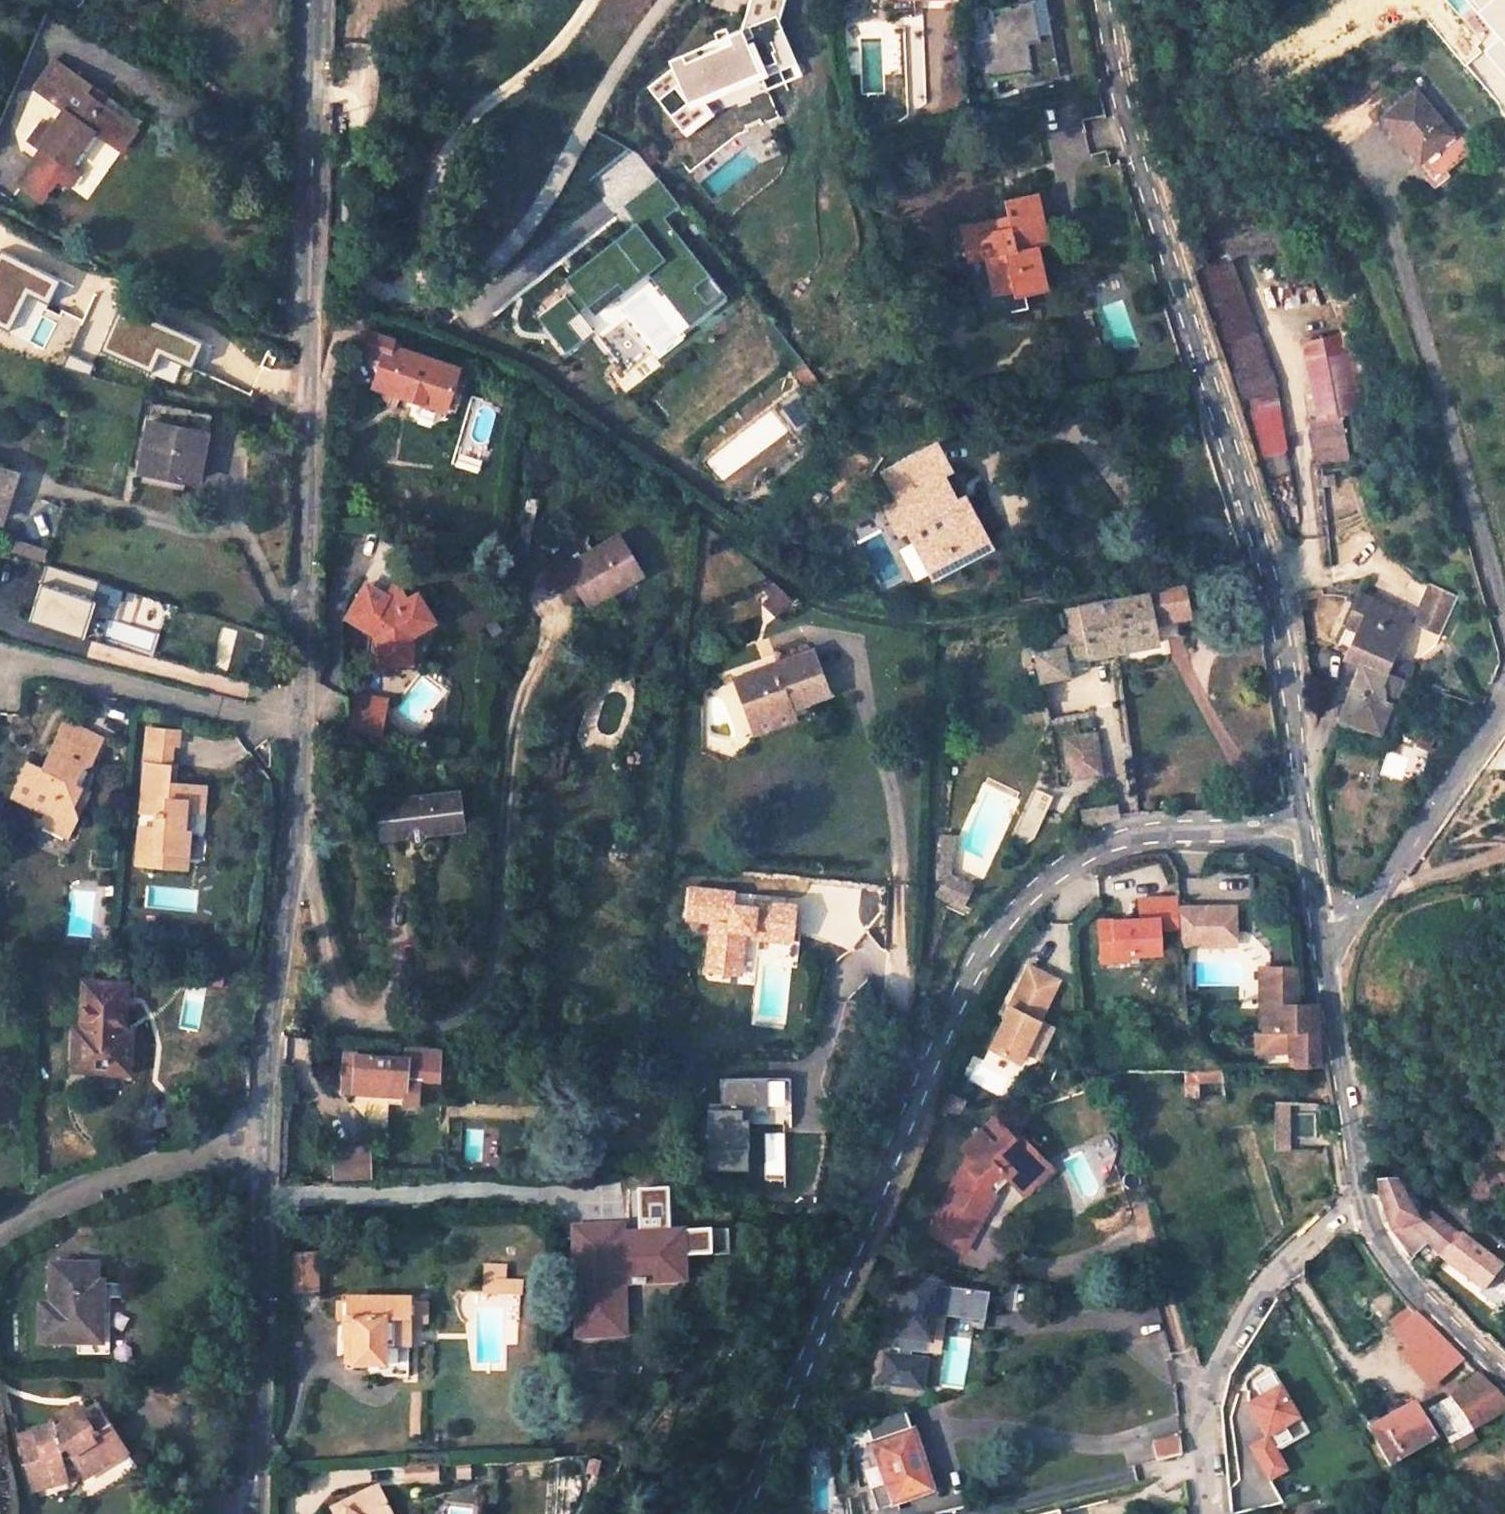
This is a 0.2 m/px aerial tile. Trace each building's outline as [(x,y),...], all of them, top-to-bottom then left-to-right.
[(787,0),(751,0),(748,19),(783,25),(787,0)] [(990,2),(994,30),(982,32),(989,73),(1032,66),(1030,59),(1055,54),(1051,27),(1037,29),(1033,0),(1000,0),(990,2)] [(749,30),(666,58),(674,84),(660,89),(675,133),(714,120),(708,103),(727,96),(727,97),(768,83),(749,30)] [(1055,54),(1030,59),(1032,66),(1032,77),(1058,73),(1055,54)] [(91,85),(54,58),(32,89),(63,112),(48,132),(40,126),(29,141),(37,148),(25,163),(26,164),(53,182),(65,191),(77,176),(66,168),(93,131),(110,145),(127,123),(100,105),(85,94),(91,85)] [(107,96),(91,85),(85,94),(100,105),(107,96)] [(1449,130),(1411,86),(1378,113),(1416,158),(1449,130)] [(137,131),(127,123),(110,145),(121,153),(137,131)] [(690,325),(726,298),(666,217),(679,207),(636,148),(593,180),(631,231),(571,276),(589,300),(612,283),(621,296),(651,274),(690,325)] [(38,204),(53,182),(26,164),(11,185),(38,204)] [(1005,216),(957,226),(963,259),(986,254),(988,264),(982,266),(987,288),(1010,284),(1040,278),(1033,244),(1044,241),(1034,192),(1002,198),(1005,216)] [(1041,285),(1040,278),(1010,284),(1012,291),(1041,285)] [(384,357),(373,385),(443,410),(456,368),(392,347),(395,339),(368,331),(363,350),(384,357)] [(1332,338),(1302,344),(1319,424),(1343,419),(1349,418),(1332,338)] [(1249,454),(1272,447),(1265,380),(1229,392),(1249,454)] [(153,400),(140,469),(196,483),(211,412),(153,400)] [(1315,426),(1321,462),(1351,459),(1343,419),(1319,424),(1315,426)] [(905,468),(887,478),(899,499),(888,505),(902,531),(910,527),(918,541),(926,537),(935,554),(949,547),(955,557),(973,547),(950,503),(958,498),(943,470),(951,466),(937,439),(900,460),(905,468)] [(883,469),(887,478),(905,468),(900,460),(883,469)] [(2,527),(19,473),(0,467),(0,526),(2,527)] [(926,537),(918,541),(938,580),(995,547),(966,493),(958,498),(950,503),(973,547),(955,557),(949,547),(935,554),(926,537)] [(584,593),(597,615),(618,604),(620,595),(616,588),(618,584),(638,572),(617,538),(598,550),(590,548),(589,554),(569,567),(584,593)] [(564,559),(545,571),(564,604),(584,593),(569,567),(564,559)] [(81,639),(100,581),(46,563),(27,621),(81,639)] [(757,596),(777,618),(793,603),(774,581),(757,596)] [(1179,582),(1106,596),(1113,649),(1158,642),(1154,616),(1185,609),(1179,582)] [(1457,595),(1431,582),(1418,610),(1445,623),(1457,595)] [(378,659),(411,658),(410,632),(433,618),(417,591),(393,605),(361,587),(346,616),(369,628),(374,631),(378,629),(381,635),(378,637),(378,659)] [(1363,595),(1350,623),(1360,627),(1350,652),(1348,657),(1347,658),(1360,664),(1388,673),(1399,676),(1409,680),(1414,665),(1394,657),(1409,616),(1363,595)] [(1113,649),(1106,596),(1064,604),(1068,631),(1048,635),(1050,646),(1033,649),(1038,677),(1066,672),(1063,656),(1085,651),(1085,654),(1113,649)] [(1445,623),(1418,610),(1413,620),(1440,633),(1445,623)] [(1350,623),(1340,647),(1350,652),(1360,627),(1350,623)] [(737,675),(750,711),(789,696),(791,702),(792,705),(831,690),(815,646),(776,660),(778,665),(770,668),(768,664),(737,675)] [(1380,699),(1388,673),(1360,664),(1342,718),(1381,732),(1391,702),(1380,699)] [(1388,673),(1380,699),(1391,702),(1399,676),(1388,673)] [(789,696),(750,711),(752,716),(791,702),(789,696)] [(382,720),(351,714),(348,729),(379,735),(382,720)] [(67,723),(52,754),(61,759),(55,772),(49,772),(29,763),(13,797),(47,813),(42,824),(69,837),(70,815),(83,789),(75,785),(83,769),(93,766),(105,741),(67,723)] [(151,729),(150,744),(148,766),(173,769),(176,746),(177,731),(151,729)] [(1094,731),(1066,735),(1073,790),(1102,786),(1094,731)] [(61,759),(52,754),(49,772),(55,772),(61,759)] [(205,815),(207,790),(172,786),(173,769),(148,766),(145,794),(150,794),(148,814),(158,815),(157,831),(146,830),(143,866),(187,871),(191,834),(185,834),(188,813),(205,815)] [(375,796),(380,836),(406,832),(411,824),(416,824),(424,830),(463,826),(459,786),(375,796)] [(91,792),(83,789),(70,815),(69,837),(78,819),(91,792)] [(1120,801),(1083,806),(1087,829),(1096,824),(1107,818),(1122,813),(1120,801)] [(411,824),(406,832),(414,840),(418,840),(424,830),(416,824),(411,824)] [(955,868),(959,831),(945,830),(941,872),(955,868)] [(955,868),(941,872),(947,875),(941,890),(965,901),(975,881),(955,871),(955,868)] [(716,918),(710,969),(745,972),(749,928),(756,929),(756,934),(796,937),(799,900),(759,897),(758,904),(735,903),(734,919),(716,918)] [(1097,922),(1099,961),(1114,960),(1114,955),(1158,953),(1157,930),(1177,929),(1176,899),(1138,901),(1139,920),(1097,922)] [(1234,942),(1233,911),(1178,913),(1179,945),(1234,942)] [(108,959),(109,949),(91,947),(90,957),(108,959)] [(1054,983),(1026,968),(985,1048),(1013,1063),(1054,983)] [(1274,970),(1267,971),(1269,1019),(1276,1019),(1274,970)] [(1314,1026),(1312,1001),(1305,1002),(1305,992),(1304,970),(1274,970),(1276,1019),(1285,1018),(1291,1020),(1292,1064),(1318,1064),(1316,1027),(1314,1026)] [(75,1032),(71,1105),(126,1109),(131,1035),(120,1034),(124,987),(86,985),(83,1032),(75,1032)] [(438,1047),(408,1045),(407,1057),(356,1055),(356,1052),(343,1051),(342,1070),(342,1092),(354,1092),(354,1101),(419,1104),(419,1095),(420,1074),(437,1075),(438,1047)] [(1176,1068),(1177,1083),(1182,1082),(1182,1097),(1195,1096),(1195,1082),(1222,1081),(1222,1066),(1176,1068)] [(789,1107),(789,1075),(718,1076),(718,1100),(706,1101),(707,1166),(742,1166),(741,1144),(746,1144),(745,1116),(741,1116),(741,1107),(745,1107),(789,1107)] [(1273,1099),(1273,1149),(1285,1149),(1286,1100),(1273,1099)] [(991,1120),(978,1131),(990,1145),(1004,1133),(991,1120)] [(778,1170),(778,1130),(763,1130),(764,1171),(778,1170)] [(964,1156),(942,1198),(941,1200),(976,1218),(988,1197),(989,1194),(981,1186),(996,1172),(1004,1180),(1009,1185),(1021,1174),(1027,1180),(1032,1186),(1048,1170),(1037,1159),(1033,1164),(1004,1133),(990,1145),(978,1131),(959,1150),(964,1156)] [(332,1179),(368,1178),(367,1147),(332,1147),(331,1147),(332,1179)] [(981,1186),(989,1194),(1004,1180),(996,1172),(981,1186)] [(1021,1174),(1009,1185),(1015,1191),(1027,1180),(1021,1174)] [(1418,1223),(1397,1184),(1395,1182),(1378,1184),(1381,1203),(1391,1233),(1418,1223)] [(976,1218),(941,1200),(922,1233),(959,1252),(976,1218)] [(1430,1215),(1418,1223),(1391,1233),(1429,1277),(1440,1263),(1461,1237),(1430,1215)] [(572,1227),(577,1336),(600,1336),(599,1329),(624,1328),(624,1282),(675,1280),(674,1256),(682,1255),(681,1228),(652,1229),(652,1238),(615,1240),(615,1225),(572,1227)] [(715,1259),(730,1258),(729,1233),(714,1234),(715,1259)] [(1461,1237),(1440,1263),(1496,1305),(1504,1293),(1504,1269),(1461,1237)] [(39,1303),(39,1340),(80,1340),(80,1351),(106,1351),(108,1318),(102,1317),(102,1295),(97,1294),(98,1265),(51,1263),(50,1303),(39,1303)] [(315,1263),(285,1263),(285,1293),(315,1293),(315,1263)] [(506,1269),(486,1268),(484,1295),(521,1297),(522,1285),(506,1284),(506,1269)] [(930,1288),(901,1283),(891,1348),(896,1349),(895,1357),(885,1355),(881,1382),(913,1387),(918,1360),(908,1358),(909,1351),(924,1353),(930,1315),(969,1321),(973,1294),(934,1288),(933,1293),(929,1293),(930,1288)] [(983,1296),(973,1294),(969,1321),(979,1322),(983,1296)] [(695,1295),(691,1311),(704,1315),(709,1299),(695,1295)] [(346,1339),(345,1361),(350,1361),(351,1366),(382,1366),(381,1373),(407,1374),(409,1300),(347,1299),(347,1305),(335,1305),(334,1320),(343,1320),(343,1339),(346,1339)] [(1400,1353),(1429,1386),(1463,1358),(1417,1312),(1410,1304),(1392,1320),(1399,1327),(1394,1331),(1407,1347),(1400,1353)] [(425,1306),(409,1306),(408,1324),(424,1325),(425,1306)] [(924,1361),(918,1360),(913,1387),(919,1388),(924,1361)] [(678,1368),(667,1386),(682,1396),(695,1378),(678,1368)] [(1248,1406),(1266,1439),(1251,1448),(1269,1480),(1285,1470),(1274,1450),(1292,1440),(1284,1427),(1297,1420),(1271,1374),(1253,1384),(1261,1399),(1248,1406)] [(1504,1412),(1504,1399),(1480,1374),(1454,1394),(1429,1411),(1450,1445),(1454,1442),(1472,1432),(1504,1412)] [(19,1438),(33,1485),(68,1475),(63,1459),(73,1456),(85,1474),(98,1465),(100,1468),(126,1449),(108,1423),(95,1432),(89,1423),(75,1405),(59,1418),(64,1426),(55,1432),(54,1427),(19,1438)] [(1413,1406),(1393,1416),(1391,1413),(1365,1428),(1388,1468),(1432,1442),(1413,1406)] [(887,1488),(893,1506),(933,1492),(906,1413),(866,1426),(887,1488)] [(95,1432),(108,1423),(102,1414),(89,1423),(95,1432)] [(1284,1427),(1292,1440),(1305,1433),(1297,1420),(1284,1427)] [(1478,1440),(1472,1432),(1454,1442),(1459,1451),(1478,1440)] [(1178,1439),(1156,1444),(1158,1460),(1181,1454),(1178,1439)] [(404,1486),(438,1484),(437,1467),(403,1469),(404,1486)] [(815,1473),(817,1513),(834,1512),(832,1473),(815,1473)] [(68,1475),(33,1485),(35,1492),(70,1483),(68,1475)] [(340,1501),(343,1508),(339,1513),(391,1513),(377,1484),(340,1501)] [(879,1511),(893,1506),(887,1488),(873,1493),(879,1511)]
